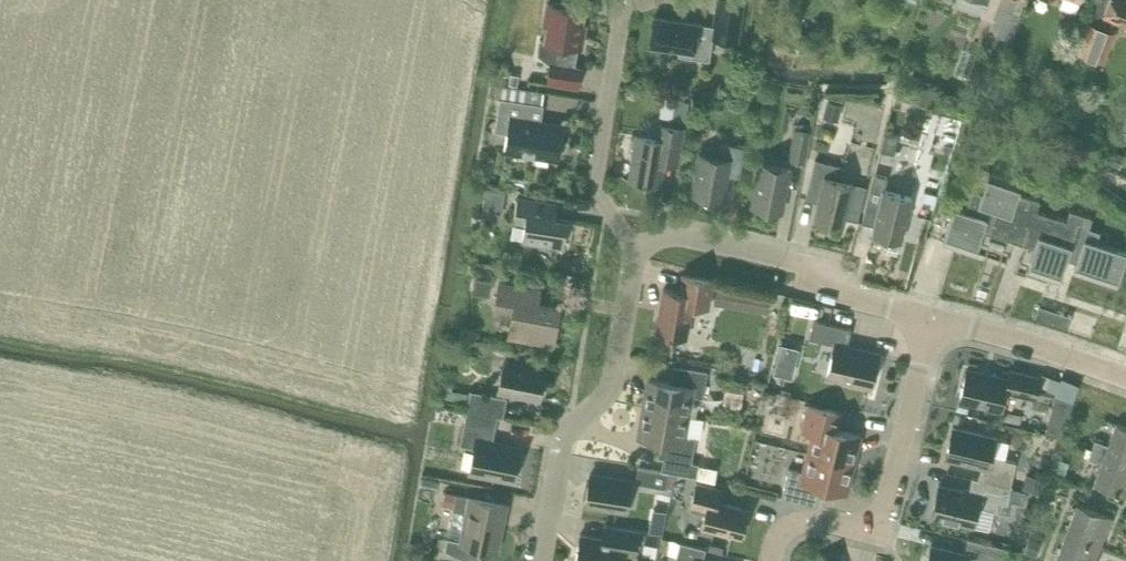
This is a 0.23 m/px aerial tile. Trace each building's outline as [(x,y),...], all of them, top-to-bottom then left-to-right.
[(578,46),(581,46),(585,23),(580,23),(582,8),(569,6),(569,3),(554,0),(554,4),(547,3),(544,24),(547,24),(545,40),(539,39),(537,53),(550,61),(546,82),(577,87),(581,66),(574,65),(578,46)] [(737,39),(743,0),(716,0),(712,25),(653,16),(649,45),(678,49),(678,54),(708,58),(712,35),(737,39)] [(955,2),(981,12),(986,0),(955,0),(955,2)] [(985,41),(994,44),(998,34),(1009,38),(1018,13),(1016,12),(1020,0),(1000,0),(985,41)] [(1059,4),(1075,10),(1079,0),(1060,0),(1059,4)] [(1099,23),(1087,19),(1076,50),(1105,61),(1116,30),(1110,28),(1114,19),(1125,23),(1125,0),(1108,0),(1099,23)] [(510,72),(508,82),(518,83),(520,74),(510,72)] [(836,119),(840,102),(828,99),(824,116),(836,119)] [(506,137),(503,158),(557,166),(562,128),(541,125),(543,109),(499,102),(494,135),(506,137)] [(1118,133),(1125,137),(1125,112),(1118,133)] [(658,123),(656,137),(637,134),(629,178),(659,183),(663,159),(677,161),(678,153),(682,127),(658,123)] [(794,126),(789,158),(804,160),(809,129),(794,126)] [(692,193),(721,199),(726,174),(739,176),(745,146),(721,142),(719,155),(700,152),(692,193)] [(1118,167),(1123,152),(1112,149),(1108,163),(1118,167)] [(857,220),(866,185),(837,178),(841,165),(815,159),(805,198),(818,201),(814,217),(842,225),(844,217),(857,220)] [(789,167),(760,161),(751,205),(781,211),(789,167)] [(1076,261),(1073,269),(1117,284),(1125,255),(1125,251),(1085,237),(1092,216),(1070,209),(1066,219),(1036,209),(1039,199),(1018,192),(1022,181),(989,170),(982,192),(971,188),(964,209),(954,206),(943,241),(975,251),(983,228),(1003,235),(1002,236),(1034,247),(1027,268),(1060,278),(1067,258),(1076,261)] [(861,221),(874,224),(872,232),(901,239),(911,197),(883,189),(887,176),(873,173),(861,221)] [(499,200),(497,209),(505,210),(507,198),(504,198),(505,192),(500,191),(501,189),(487,187),(485,198),(499,200)] [(514,221),(525,222),(522,240),(562,246),(567,218),(553,216),(555,203),(518,197),(514,221)] [(663,288),(655,331),(686,337),(692,303),(708,306),(713,279),(682,273),(679,290),(663,288)] [(489,294),(491,279),(474,277),(472,292),(489,294)] [(508,335),(540,341),(541,334),(554,336),(559,306),(537,302),(539,289),(499,282),(494,306),(508,309),(506,316),(512,317),(508,335)] [(727,283),(724,297),(739,299),(741,286),(727,283)] [(1068,327),(1071,315),(1060,311),(1056,323),(1068,327)] [(827,375),(871,385),(878,353),(847,346),(851,328),(813,319),(808,337),(834,343),(827,375)] [(477,344),(476,350),(478,353),(484,354),(488,352),(494,354),(495,357),(501,358),(505,356),(506,349),(477,344)] [(789,375),(793,358),(777,353),(772,370),(789,375)] [(498,389),(539,397),(545,369),(530,366),(532,359),(514,356),(512,362),(504,361),(498,389)] [(679,365),(676,382),(648,378),(643,406),(688,414),(691,394),(702,396),(707,370),(679,365)] [(1005,389),(1035,396),(1040,377),(1010,370),(1008,378),(966,368),(959,398),(968,400),(1000,408),(1005,389)] [(1060,379),(1053,396),(1054,396),(1073,401),(1079,385),(1078,384),(1061,377),(1060,379)] [(502,417),(506,397),(470,390),(466,410),(497,416),(502,417)] [(959,398),(956,408),(966,411),(968,400),(959,398)] [(808,403),(802,429),(813,432),(808,451),(852,462),(859,434),(832,427),(836,410),(808,403)] [(666,440),(663,457),(661,469),(696,475),(698,462),(691,461),(695,436),(684,434),(688,414),(643,406),(638,435),(666,440)] [(466,410),(460,444),(459,449),(473,452),(469,470),(514,479),(520,447),(492,442),(497,416),(466,410)] [(1004,411),(1002,421),(1019,425),(1021,415),(1004,411)] [(961,424),(963,414),(954,412),(952,422),(961,424)] [(1116,422),(1108,444),(1095,439),(1091,448),(1125,461),(1125,426),(1116,422)] [(952,426),(945,456),(957,459),(975,463),(972,477),(1010,486),(1016,461),(991,455),(995,437),(952,426)] [(1093,483),(1125,495),(1125,494),(1125,461),(1091,448),(1088,457),(1101,461),(1093,483)] [(788,467),(781,495),(814,503),(818,484),(846,490),(852,462),(808,451),(804,471),(788,467)] [(666,487),(666,485),(673,486),(675,473),(638,466),(635,482),(666,487)] [(677,473),(671,499),(681,501),(687,475),(686,474),(677,473)] [(590,474),(585,502),(626,509),(631,481),(590,474)] [(1025,474),(1022,488),(1040,492),(1044,478),(1025,474)] [(977,506),(996,510),(998,501),(1006,503),(1010,486),(972,477),(968,490),(938,483),(931,515),(973,526),(977,506)] [(691,501),(690,507),(705,510),(701,525),(741,535),(748,508),(717,500),(721,488),(696,482),(691,501)] [(1011,487),(1009,499),(1023,503),(1026,490),(1011,487)] [(445,491),(442,505),(453,507),(456,493),(445,491)] [(472,560),(473,560),(489,547),(499,549),(508,503),(456,493),(453,507),(466,510),(460,539),(450,538),(450,539),(447,538),(445,548),(472,560)] [(1106,534),(1113,516),(1076,503),(1065,533),(1099,546),(1104,533),(1106,534)] [(639,529),(613,525),(604,524),(602,537),(580,533),(575,560),(620,560),(622,552),(635,554),(639,529)] [(656,545),(659,534),(646,531),(643,542),(656,545)] [(1095,558),(1099,546),(1065,533),(1055,560),(1096,560),(1097,559),(1095,558)] [(1011,548),(968,538),(964,553),(930,544),(926,560),(1007,560),(1011,548)] [(702,560),(705,548),(670,539),(667,552),(676,555),(674,560),(675,560),(704,560),(702,560)]
